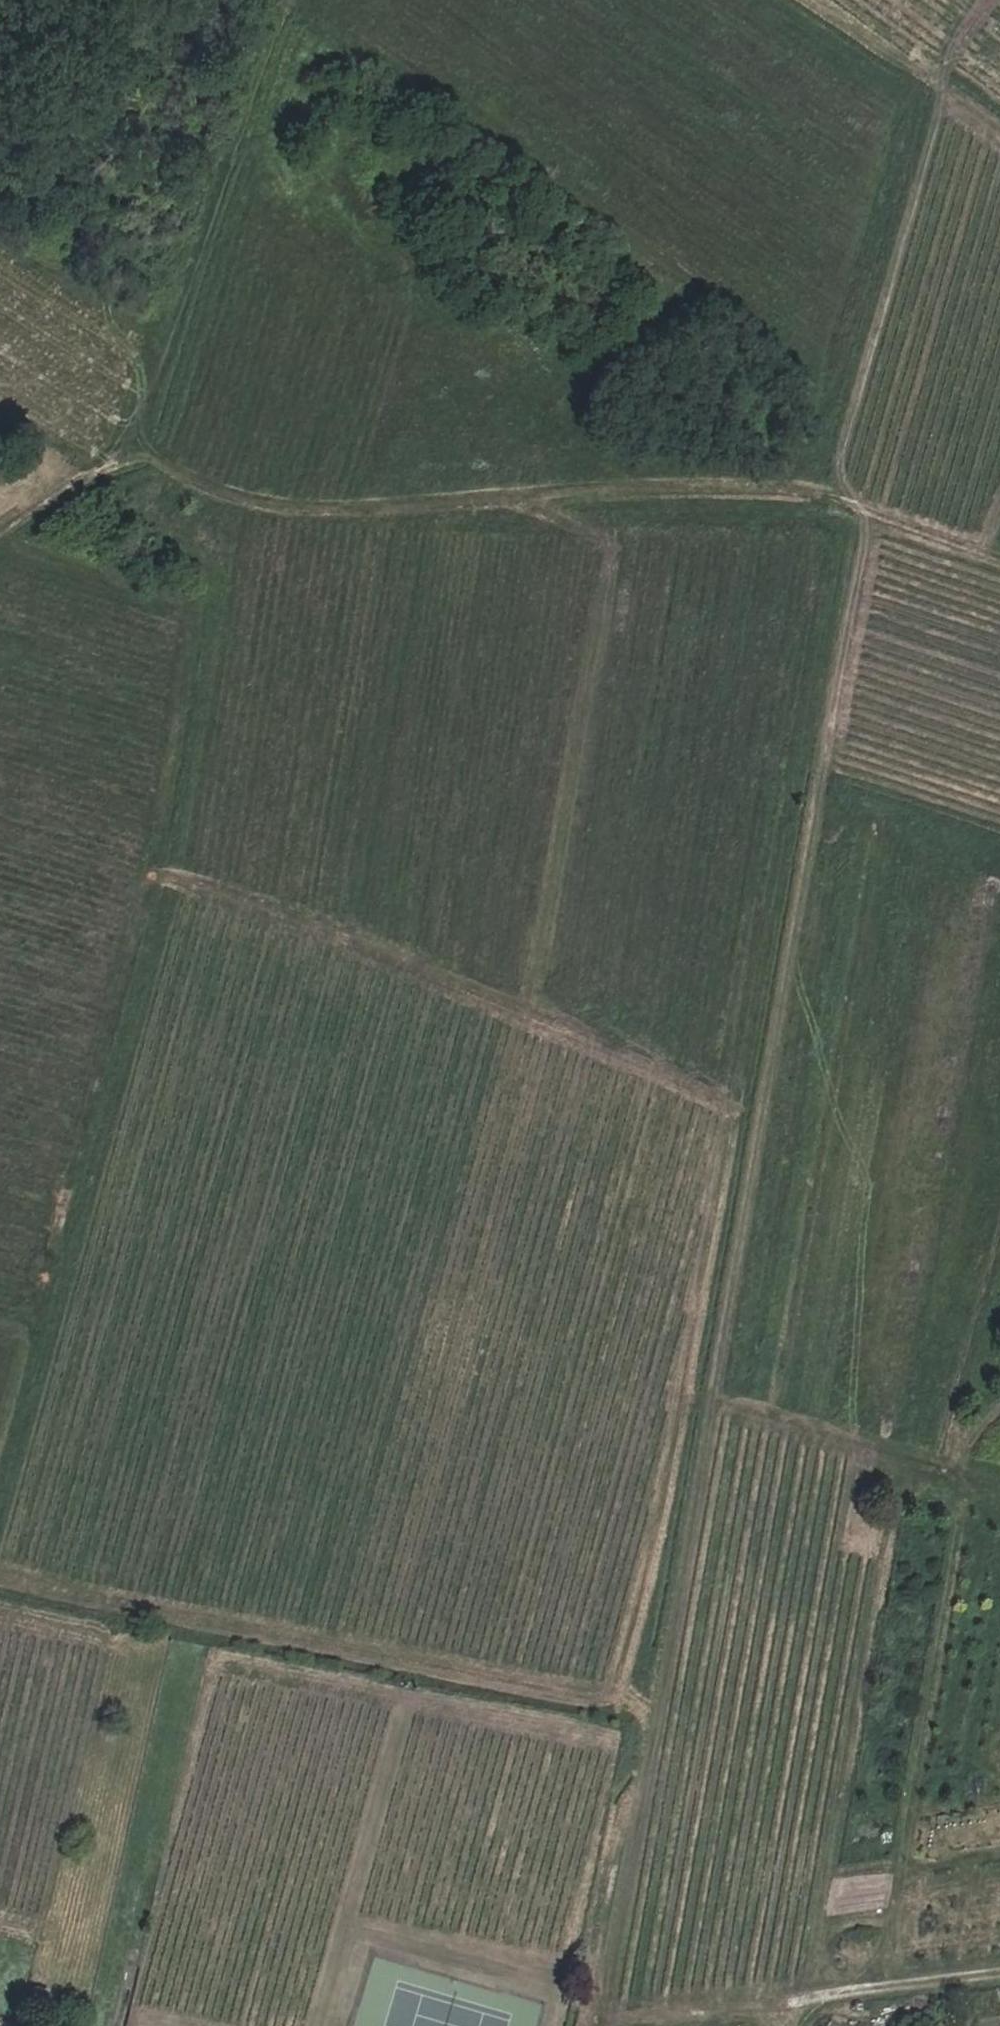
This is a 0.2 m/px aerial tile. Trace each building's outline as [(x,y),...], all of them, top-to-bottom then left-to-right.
[(29,2014),(39,2017),(42,2004),(31,2002),(29,2014)] [(939,2017),(928,2022),(931,2025),(944,2025),(939,2017)]
